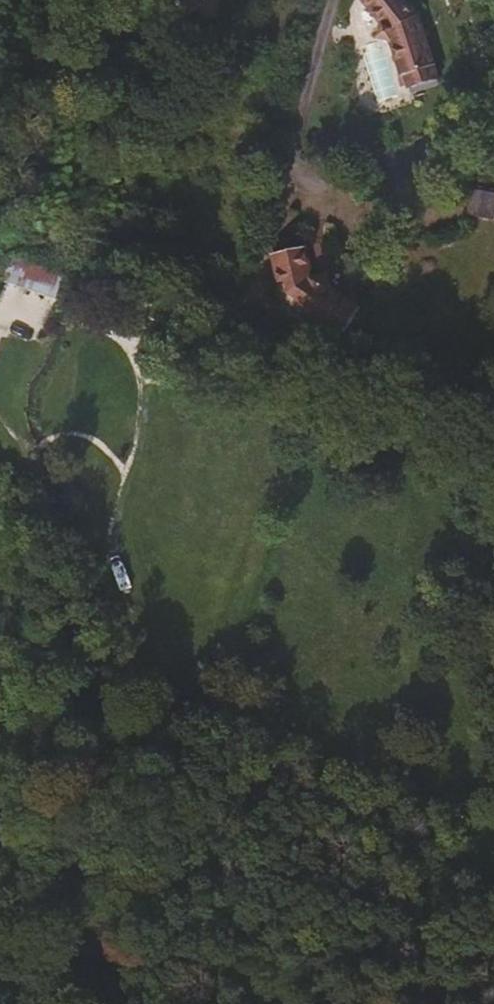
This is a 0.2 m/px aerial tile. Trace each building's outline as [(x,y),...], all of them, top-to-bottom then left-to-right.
[(381,25),(376,40),(391,44),(402,79),(406,79),(410,91),(437,82),(416,16),(402,0),(359,0),(381,25)] [(331,294),(327,278),(311,282),(304,249),(273,256),(282,299),(341,338),(359,312),(331,294)] [(67,276),(9,256),(0,282),(0,284),(57,304),(67,276)]
